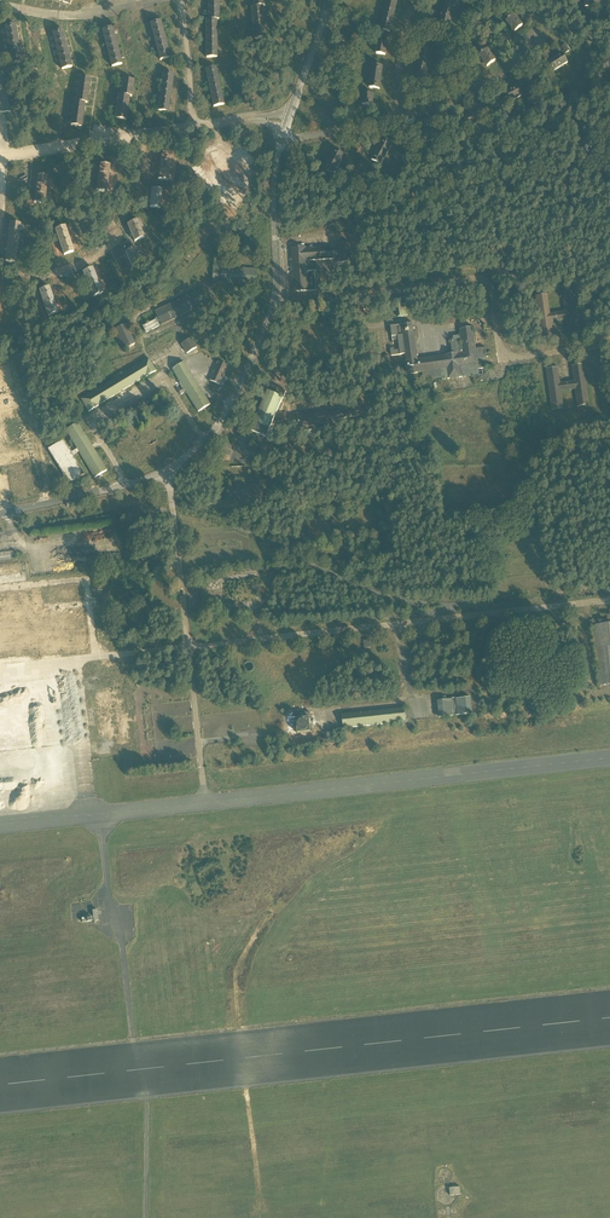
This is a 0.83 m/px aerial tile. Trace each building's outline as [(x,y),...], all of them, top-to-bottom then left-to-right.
[(217,20),(219,20),(219,0),(207,0),(208,20),(205,20),(205,58),(217,58),(217,20)] [(266,7),(265,0),(251,0),(255,40),(267,39),(264,7),(266,7)] [(381,26),(392,29),(398,1),(393,0),(386,0),(381,26)] [(445,7),(454,9),(457,0),(447,0),(445,7)] [(513,8),(517,14),(521,11),(516,6),(513,8)] [(445,7),(442,17),(451,19),(454,9),(445,7)] [(506,22),(515,32),(522,26),(514,16),(509,19),(508,20),(506,22)] [(448,30),(451,19),(442,17),(439,27),(448,30)] [(161,21),(150,24),(158,61),(170,58),(161,21)] [(21,62),(16,25),(4,26),(9,64),(21,62)] [(121,65),(113,27),(102,30),(110,67),(121,65)] [(61,70),(72,67),(62,30),(51,33),(61,70)] [(386,54),(387,42),(376,42),(376,54),(386,54)] [(427,77),(431,49),(420,48),(416,75),(427,77)] [(479,56),(487,67),(496,61),(488,50),(483,54),(482,53),(481,54),(481,55),(479,56)] [(549,63),(555,71),(560,68),(562,68),(564,67),(564,65),(568,63),(562,54),(549,63)] [(381,89),(383,65),(372,64),(370,88),(381,89)] [(216,66),(205,68),(212,106),(223,104),(216,66)] [(157,111),(169,112),(173,74),(162,72),(157,111)] [(10,111),(8,96),(7,96),(4,75),(0,76),(0,112),(10,111)] [(87,103),(91,78),(78,76),(75,100),(72,100),(69,125),(82,126),(85,102),(87,103)] [(132,96),(134,80),(120,78),(115,118),(126,120),(129,96),(132,96)] [(505,94),(510,102),(522,96),(517,87),(505,94)] [(373,105),(374,93),(362,93),(362,105),(373,105)] [(464,118),(468,127),(481,122),(477,112),(464,118)] [(418,134),(422,144),(434,139),(431,130),(418,134)] [(382,165),(391,143),(381,139),(372,161),(382,165)] [(235,152),(250,165),(255,160),(239,147),(235,152)] [(247,189),(251,180),(228,171),(219,149),(209,153),(218,174),(225,177),(227,182),(247,189)] [(334,175),(345,154),(334,149),(323,170),(334,175)] [(160,151),(157,179),(169,180),(172,152),(160,151)] [(108,191),(109,164),(98,163),(96,190),(108,191)] [(44,203),(49,176),(37,174),(33,201),(44,203)] [(149,207),(161,207),(162,188),(150,188),(149,207)] [(222,193),(219,202),(238,208),(241,199),(222,193)] [(144,237),(137,219),(126,223),(133,241),(144,237)] [(4,261),(16,262),(21,223),(9,222),(4,261)] [(73,252),(66,225),(53,228),(60,255),(73,252)] [(351,261),(350,242),(336,243),(337,262),(351,261)] [(135,246),(124,251),(129,264),(140,259),(135,246)] [(335,259),(334,246),(292,248),(293,291),(316,290),(315,282),(309,282),(308,271),(317,270),(317,265),(307,265),(307,259),(335,259)] [(500,252),(502,268),(506,268),(508,267),(511,267),(509,251),(500,252)] [(91,297),(102,293),(94,266),(82,270),(91,297)] [(213,267),(213,282),(256,283),(256,268),(213,267)] [(50,286),(38,290),(47,316),(58,312),(50,286)] [(201,289),(154,309),(160,323),(207,304),(201,289)] [(575,290),(563,292),(565,311),(549,313),(549,310),(544,310),(546,322),(566,320),(568,334),(580,332),(575,290)] [(396,306),(398,318),(408,316),(406,304),(396,306)] [(156,319),(143,326),(146,332),(159,325),(156,319)] [(125,323),(114,329),(123,347),(134,341),(125,323)] [(398,339),(400,350),(399,350),(399,348),(396,348),(397,351),(400,350),(400,352),(397,353),(395,353),(394,351),(394,349),(394,348),(390,349),(392,357),(405,354),(406,361),(405,362),(407,375),(412,374),(441,370),(442,379),(442,380),(473,376),(474,381),(479,380),(480,385),(488,384),(486,374),(485,375),(485,372),(484,372),(484,375),(479,375),(478,369),(482,369),(482,365),(478,365),(477,360),(477,357),(476,352),(476,349),(473,328),(460,329),(461,336),(453,337),(454,342),(453,342),(452,342),(451,342),(453,354),(445,355),(445,356),(418,360),(413,324),(412,323),(391,327),(393,344),(393,343),(393,340),(398,339)] [(181,342),(186,353),(196,348),(191,337),(181,342)] [(86,409),(157,373),(150,360),(80,396),(86,409)] [(197,412),(210,405),(184,361),(172,368),(197,412)] [(211,381),(220,384),(228,365),(219,361),(211,381)] [(559,367),(547,369),(551,410),(564,408),(562,391),(575,389),(577,406),(589,405),(585,364),(572,365),(574,381),(560,382),(559,367)] [(265,440),(285,390),(270,384),(251,434),(265,440)] [(334,419),(362,416),(361,405),(339,407),(339,410),(305,414),(305,412),(298,413),(300,429),(334,424),(334,419)] [(15,420),(13,406),(0,409),(0,423),(15,420)] [(105,472),(80,422),(67,428),(92,478),(105,472)] [(65,439),(49,447),(66,483),(83,475),(65,439)] [(34,459),(31,446),(0,452),(0,466),(34,459)] [(19,573),(19,564),(0,566),(0,575),(19,573)] [(54,601),(76,600),(75,588),(54,589),(54,601)] [(599,686),(604,686),(604,684),(606,684),(606,685),(609,685),(609,622),(607,623),(607,624),(600,625),(600,627),(598,627),(597,625),(593,626),(595,649),(597,649),(597,652),(595,652),(599,686)] [(439,717),(439,718),(482,713),(481,707),(471,708),(470,698),(456,699),(452,700),(446,700),(446,697),(442,698),(442,701),(438,701),(439,714),(436,714),(437,717),(439,717)] [(296,720),(297,734),(312,732),(312,728),(310,728),(309,718),(311,718),(310,713),(294,715),(294,720),(296,720)] [(460,1187),(449,1188),(450,1195),(461,1194),(460,1187)]
